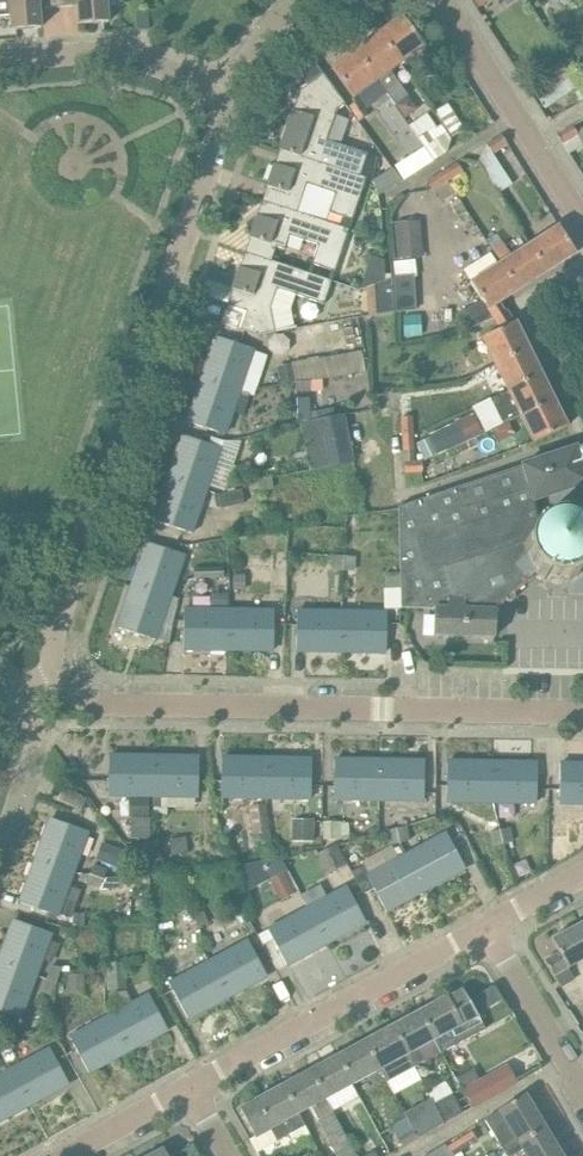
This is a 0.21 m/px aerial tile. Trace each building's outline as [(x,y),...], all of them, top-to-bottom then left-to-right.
[(58,0),(0,0),(0,16),(10,15),(12,30),(41,28),(39,1),(44,1),(45,8),(58,7),(58,0)] [(79,24),(108,22),(107,0),(77,0),(79,24)] [(478,8),(489,0),(473,0),(478,8)] [(137,15),(138,28),(148,27),(147,14),(137,15)] [(403,16),(379,33),(400,64),(439,36),(431,24),(416,34),(403,16)] [(400,64),(379,33),(354,51),(375,82),(378,80),(395,105),(408,96),(391,70),(400,64)] [(375,82),(354,51),(331,67),(353,98),(375,82)] [(579,87),(562,61),(530,83),(547,109),(579,87)] [(299,90),(279,150),(366,179),(372,180),(376,157),(367,155),(368,154),(328,140),(338,110),(346,104),(323,73),(299,90)] [(368,115),(359,101),(349,107),(358,121),(368,115)] [(442,125),(441,125),(451,139),(465,130),(448,103),(434,112),(442,125)] [(448,151),(451,139),(441,125),(436,128),(427,114),(410,125),(425,148),(433,161),(448,151)] [(578,132),(574,125),(571,127),(558,135),(564,144),(579,134),(578,132)] [(501,135),(486,145),(492,154),(507,144),(501,135)] [(425,148),(393,167),(402,181),(433,161),(425,148)] [(353,220),(366,179),(279,150),(262,201),(349,230),(349,229),(326,221),(329,212),(353,220)] [(463,173),(457,163),(442,172),(448,182),(463,173)] [(380,194),(401,181),(392,168),(373,181),(373,182),(378,196),(380,194)] [(442,172),(427,181),(433,191),(448,182),(442,172)] [(500,175),(490,181),(498,193),(508,187),(500,175)] [(349,230),(262,201),(245,253),(332,282),(332,281),(271,261),(276,247),(285,249),(290,235),(318,245),(312,264),(335,271),(349,230)] [(422,239),(420,221),(395,223),(398,259),(410,258),(409,240),(422,239)] [(529,244),(546,272),(576,253),(558,226),(529,244)] [(492,250),(500,263),(518,290),(546,272),(529,244),(511,256),(503,243),(492,250)] [(332,282),(245,253),(227,305),(247,312),(240,330),(258,336),(296,328),(296,326),(275,331),(271,308),(277,289),(324,305),(332,282)] [(500,263),(497,264),(490,253),(464,269),(471,281),(482,298),(494,317),(495,319),(506,313),(499,302),(518,290),(500,263)] [(362,288),(367,287),(385,281),(385,280),(384,261),(370,256),(361,289),(362,288)] [(393,278),(385,280),(385,281),(367,287),(368,316),(373,315),(395,312),(393,278)] [(242,315),(225,309),(221,323),(237,328),(242,315)] [(495,319),(501,328),(482,338),(495,364),(528,347),(515,322),(513,323),(506,313),(495,319)] [(418,315),(403,316),(404,337),(419,336),(418,315)] [(239,392),(241,391),(239,391),(253,349),(216,336),(202,379),(239,392)] [(495,396),(508,390),(541,373),(528,347),(495,364),(499,373),(486,380),(495,396)] [(292,365),(279,368),(282,382),(295,379),(292,365)] [(553,399),(541,373),(508,390),(495,396),(489,400),(502,426),(521,416),(553,399)] [(250,394),(241,391),(239,392),(202,379),(187,422),(225,434),(233,410),(244,414),(250,394)] [(400,399),(402,439),(413,438),(412,417),(429,416),(428,397),(400,399)] [(567,426),(553,399),(521,416),(534,442),(567,426)] [(296,403),(297,422),(311,421),(309,402),(296,403)] [(318,418),(318,421),(311,421),(297,422),(306,470),(353,461),(344,413),(318,418)] [(436,455),(482,435),(473,416),(428,436),(429,438),(436,455)] [(220,448),(183,435),(169,478),(206,490),(208,485),(224,490),(237,453),(220,448)] [(413,438),(402,439),(403,452),(414,451),(413,438)] [(429,438),(417,443),(425,460),(436,455),(429,438)] [(496,608),(506,600),(507,601),(511,602),(514,599),(515,595),(514,594),(536,575),(538,572),(531,564),(527,553),(524,553),(524,544),(527,544),(531,533),(538,525),(536,521),(539,520),(532,494),(534,493),(535,497),(582,482),(582,445),(577,447),(577,446),(524,463),(401,504),(401,572),(401,587),(401,608),(434,609),(447,610),(448,601),(462,601),(462,610),(496,611),(496,608)] [(423,465),(404,465),(405,474),(423,473),(423,465)] [(206,490),(169,478),(154,521),(191,533),(206,490)] [(267,480),(258,481),(259,491),(274,489),(272,479),(271,479),(267,480)] [(245,503),(242,489),(219,494),(221,508),(245,503)] [(536,521),(538,525),(531,533),(527,544),(524,544),(524,553),(527,553),(531,564),(538,572),(536,575),(544,580),(546,578),(568,578),(570,580),(578,576),(576,573),(582,565),(582,531),(578,525),(580,523),(571,518),(571,516),(552,516),(545,517),(545,518),(542,519),(539,520),(538,521),(536,521)] [(133,585),(170,597),(184,555),(147,542),(133,585)] [(218,567),(218,558),(218,555),(203,555),(203,567),(194,567),(194,578),(223,578),(223,567),(218,567)] [(330,569),(343,570),(344,557),(331,556),(330,569)] [(344,557),(343,570),(355,571),(356,558),(344,557)] [(401,572),(386,573),(387,587),(401,587),(401,572)] [(234,591),(244,591),(245,574),(234,573),(234,591)] [(155,640),(168,644),(178,600),(170,597),(133,585),(118,628),(155,640)] [(217,594),(217,608),(228,608),(228,594),(217,594)] [(496,611),(462,610),(462,601),(448,601),(447,610),(434,609),(434,635),(495,637),(496,611)] [(184,648),(229,649),(229,610),(184,609),(184,648)] [(275,611),(229,610),(229,649),(274,650),(275,611)] [(341,651),(342,612),(297,611),(296,651),(341,651)] [(342,612),(341,651),(386,652),(387,613),(342,612)] [(153,795),(154,756),(109,756),(108,795),(153,795)] [(199,757),(154,756),(153,795),(153,806),(161,806),(161,796),(198,796),(199,757)] [(221,797),(249,797),(266,797),(267,758),(221,758),(221,797)] [(312,759),(267,758),(266,797),(311,798),(312,759)] [(379,799),(379,760),(334,760),(334,799),(379,799)] [(379,799),(424,800),(425,761),(379,760),(379,799)] [(492,762),(447,761),(447,800),(492,801),(492,762)] [(538,763),(492,762),(492,801),(537,802),(538,763)] [(582,803),(582,764),(560,763),(559,802),(582,803)] [(134,798),(134,816),(148,816),(148,798),(134,798)] [(266,805),(249,807),(249,812),(252,835),(269,834),(266,805)] [(36,860),(72,874),(82,874),(83,868),(75,865),(88,831),(51,818),(36,860)] [(293,840),(313,841),(313,823),(294,822),(293,840)] [(131,838),(149,838),(149,823),(131,823),(131,838)] [(323,839),(339,840),(340,823),(323,823),(323,839)] [(503,843),(503,844),(514,842),(528,839),(525,825),(500,831),(503,843)] [(400,843),(410,841),(407,827),(397,829),(400,843)] [(397,829),(387,831),(390,845),(400,843),(397,829)] [(503,843),(500,831),(489,834),(492,846),(503,843)] [(407,855),(425,889),(465,868),(447,834),(407,855)] [(347,864),(336,845),(334,845),(317,855),(327,874),(347,864)] [(113,847),(106,864),(125,871),(131,854),(113,847)] [(386,911),(425,889),(407,855),(367,876),(386,911)] [(287,871),(280,857),(260,862),(280,899),(294,891),(283,873),(287,871)] [(72,874),(36,860),(20,903),(57,916),(72,874)] [(103,880),(123,879),(124,877),(126,873),(109,866),(107,871),(94,866),(91,873),(90,875),(103,880)] [(90,875),(87,884),(99,889),(103,880),(90,875)] [(308,909),(326,943),(366,922),(347,887),(308,909)] [(221,906),(237,909),(239,896),(223,893),(221,906)] [(200,911),(193,913),(197,928),(213,923),(208,905),(199,908),(200,911)] [(287,965),(326,943),(308,909),(268,930),(287,965)] [(188,913),(174,918),(180,933),(194,927),(188,913)] [(74,914),(73,926),(85,926),(86,915),(74,914)] [(0,959),(0,962),(36,975),(51,933),(14,920),(0,959)] [(570,983),(563,970),(582,959),(582,930),(580,924),(552,939),(559,953),(545,961),(553,975),(560,988),(570,983)] [(91,929),(80,934),(85,946),(96,942),(91,929)] [(248,941),(208,963),(227,997),(267,975),(248,941)] [(0,962),(0,1010),(20,1018),(36,975),(0,962)] [(227,997),(208,963),(169,984),(188,1019),(227,997)] [(56,983),(60,969),(52,966),(48,980),(56,983)] [(126,968),(106,969),(106,989),(126,988),(126,968)] [(68,994),(83,994),(84,975),(68,975),(68,994)] [(48,980),(43,993),(52,996),(56,983),(48,980)] [(469,1002),(462,990),(448,997),(447,996),(419,1011),(441,1053),(458,1043),(452,1031),(478,1016),(469,1002)] [(150,995),(110,1016),(128,1051),(168,1029),(150,995)] [(40,1022),(54,1023),(54,1007),(41,1007),(40,1022)] [(414,1067),(441,1053),(419,1011),(392,1026),(414,1067)] [(89,1072),(128,1051),(110,1016),(70,1038),(89,1072)] [(414,1067),(392,1026),(365,1041),(381,1072),(387,1082),(414,1067)] [(0,1043),(0,1050),(3,1057),(16,1052),(10,1039),(0,1043)] [(365,1041),(337,1055),(354,1086),(381,1072),(365,1041)] [(11,1070),(29,1105),(69,1083),(51,1049),(11,1070)] [(327,1101),(354,1086),(337,1055),(310,1070),(327,1101)] [(479,1080),(473,1069),(457,1078),(473,1108),(512,1087),(501,1068),(479,1080)] [(29,1105),(11,1070),(0,1076),(0,1120),(29,1105)] [(300,1116),(312,1110),(337,1155),(356,1155),(310,1070),(283,1085),(300,1116)] [(255,1100),(256,1102),(241,1110),(255,1137),(250,1140),(257,1152),(305,1126),(300,1116),(283,1085),(255,1100)] [(462,1112),(452,1094),(435,1103),(445,1122),(462,1112)] [(507,1151),(545,1128),(525,1094),(485,1119),(505,1152),(507,1151)] [(413,1130),(417,1139),(444,1123),(431,1098),(404,1113),(413,1129),(413,1130)] [(545,1128),(507,1151),(510,1155),(511,1155),(522,1150),(525,1155),(563,1155),(545,1128)] [(402,1147),(417,1139),(413,1130),(397,1139),(402,1147)] [(477,1142),(471,1132),(447,1147),(446,1144),(426,1155),(454,1155),(477,1142)]
